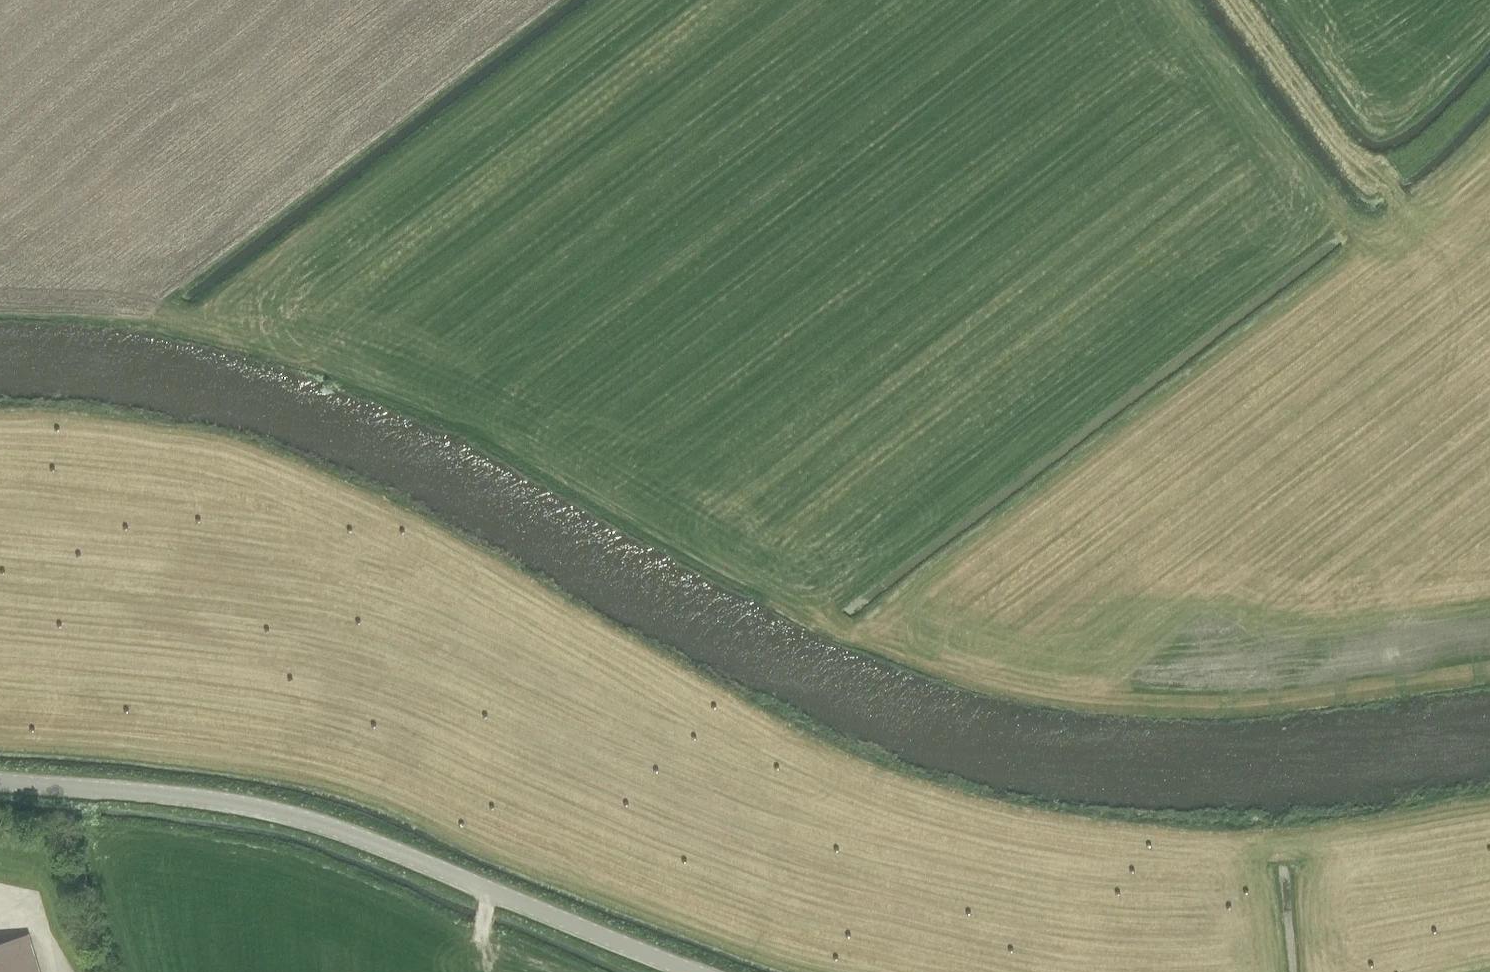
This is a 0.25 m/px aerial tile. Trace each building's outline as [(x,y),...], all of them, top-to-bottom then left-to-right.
[(29,934),(0,943),(0,971),(40,971),(29,934)]
